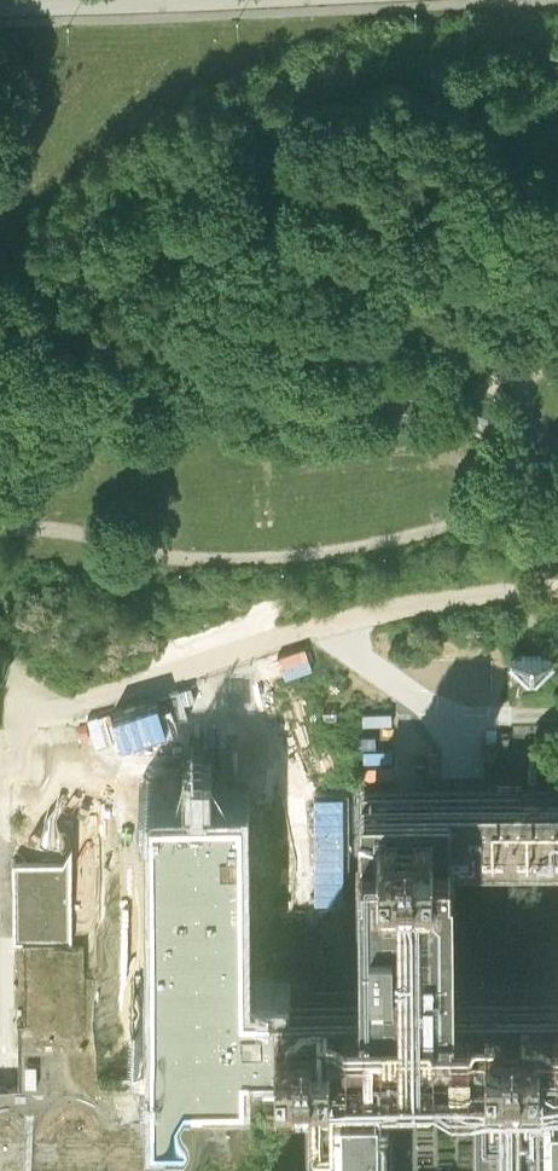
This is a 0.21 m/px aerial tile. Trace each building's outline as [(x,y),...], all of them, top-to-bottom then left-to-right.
[(478,369),(464,370),(465,384),(479,384),(478,369)] [(520,641),(514,666),(552,675),(557,651),(557,650),(520,641)] [(248,699),(247,756),(274,757),(275,699),(248,699)] [(463,789),(361,790),(361,827),(361,848),(359,848),(360,988),(307,988),(258,988),(258,1047),(309,1047),(309,1170),(557,1170),(557,985),(453,987),(452,848),(557,847),(557,789),(463,789)] [(148,792),(151,1079),(241,1078),(240,1047),(258,1047),(258,988),(240,988),(238,791),(148,792)] [(71,821),(15,822),(16,900),(71,900),(71,821)] [(151,1158),(150,1098),(0,1100),(0,1160),(151,1158)]
